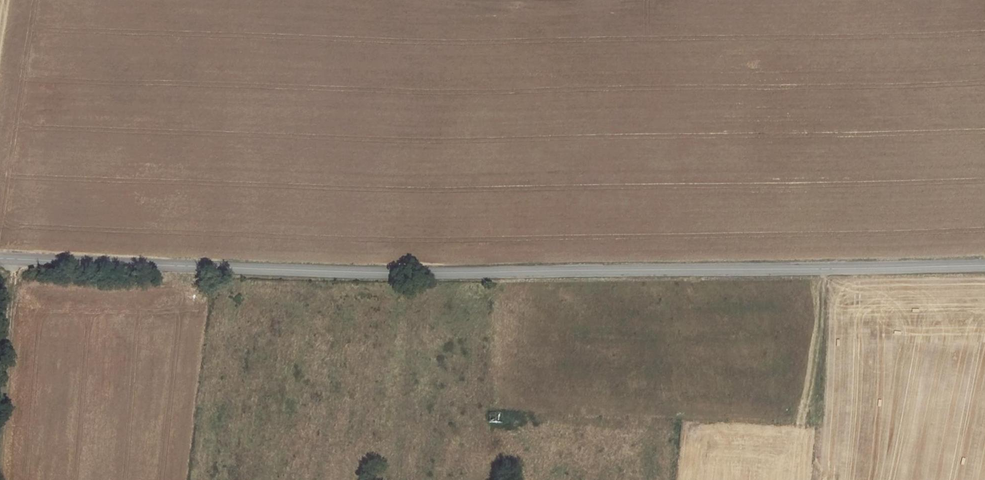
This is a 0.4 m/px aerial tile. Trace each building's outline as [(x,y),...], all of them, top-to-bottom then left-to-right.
[(503,416),(490,416),(489,424),(503,425),(503,416)]
